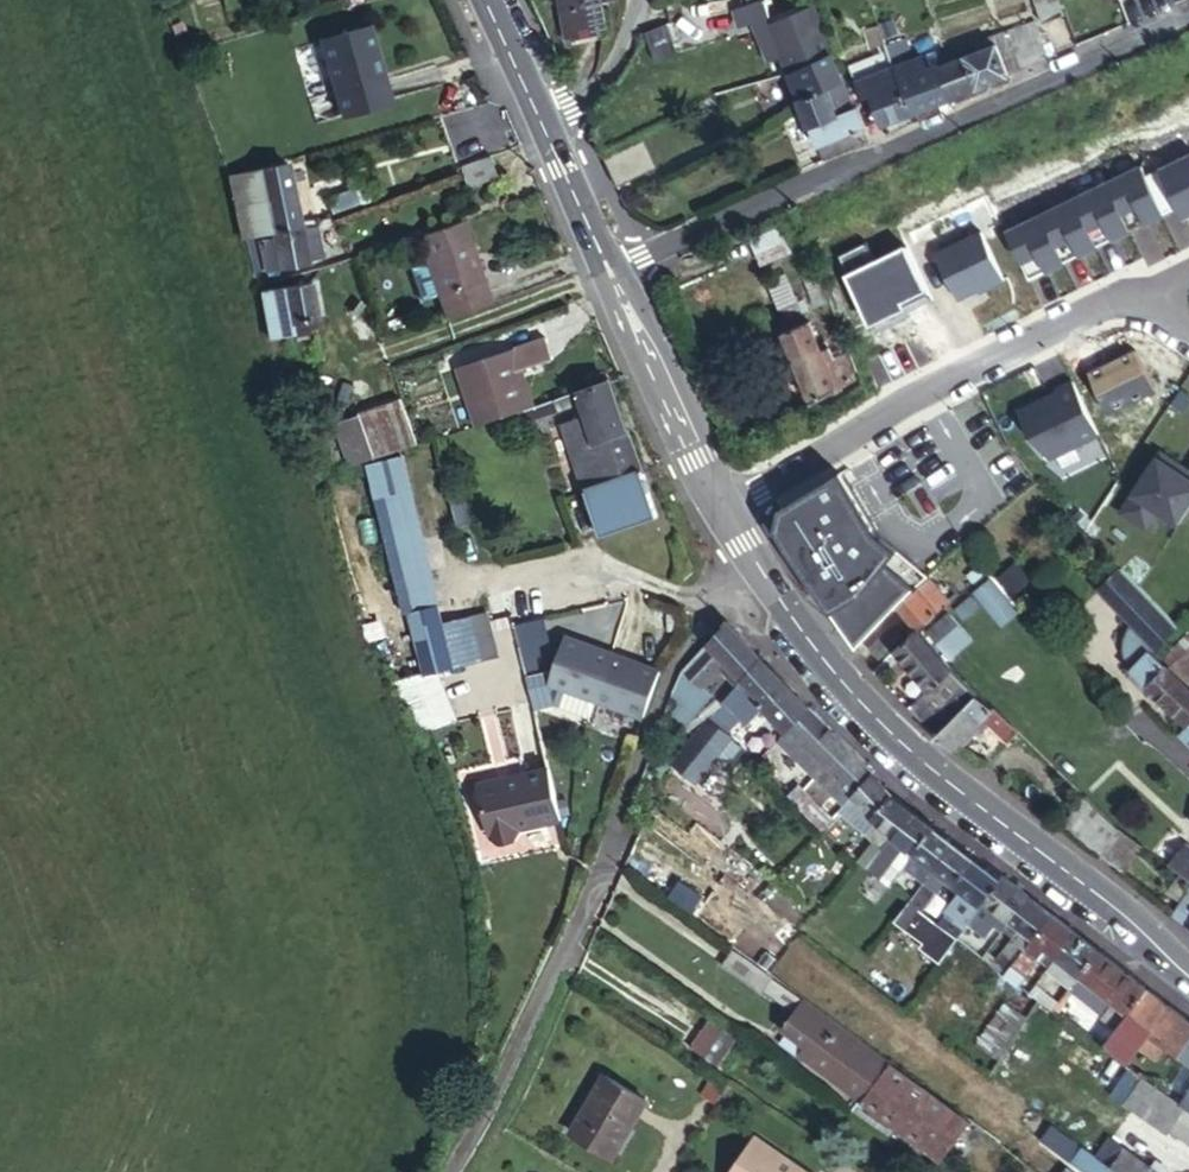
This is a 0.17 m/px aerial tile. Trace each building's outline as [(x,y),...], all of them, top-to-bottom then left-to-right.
[(614,5),(613,0),(567,0),(569,13),(564,14),(568,45),(607,38),(602,8),(614,5)] [(1041,29),(1063,21),(1062,20),(1055,0),(1030,0),(1041,29)] [(766,20),(761,4),(746,9),(750,26),(766,20)] [(824,28),(818,9),(769,25),(786,74),(812,64),(804,35),(824,28)] [(351,30),(370,105),(416,92),(399,19),(351,30)] [(1008,77),(1048,61),(1042,42),(1035,26),(948,60),(937,64),(938,66),(940,73),(952,102),(1009,81),(1008,77)] [(895,75),(886,51),(878,33),(864,38),(874,64),(850,73),(861,104),(870,100),(882,129),(912,118),(895,75)] [(673,63),(665,38),(643,44),(652,72),(673,63)] [(940,73),(938,66),(929,69),(924,57),(915,61),(908,44),(886,51),(895,75),(912,68),(917,81),(940,73)] [(797,105),(841,88),(844,85),(830,57),(812,64),(786,74),(783,75),(797,105)] [(912,118),(952,102),(940,73),(917,81),(912,68),(895,75),(912,118)] [(854,136),(864,132),(856,112),(852,113),(841,88),(797,105),(817,151),(854,136)] [(701,107),(715,102),(710,91),(697,97),(701,107)] [(719,111),(715,102),(701,107),(705,116),(719,111)] [(858,147),(869,143),(864,132),(854,136),(858,147)] [(822,164),(858,147),(854,136),(817,151),(822,164)] [(500,177),(492,158),(461,170),(468,189),(500,177)] [(1142,184),(1160,220),(1175,212),(1180,223),(1188,219),(1188,161),(1142,184)] [(291,165),(246,174),(235,177),(242,208),(253,206),(249,180),(293,172),(291,165)] [(304,228),(293,172),(249,180),(253,206),(268,203),(275,235),(294,232),(304,228)] [(1104,190),(1127,236),(1159,220),(1160,220),(1142,184),(1137,173),(1104,190)] [(1104,190),(1071,206),(1094,252),(1127,236),(1104,190)] [(268,203),(253,206),(258,240),(275,235),(268,203)] [(253,206),(242,208),(249,242),(258,240),(253,206)] [(1071,206),(1038,222),(1061,268),(1094,252),(1071,206)] [(1038,222),(1003,239),(1026,285),(1061,268),(1038,222)] [(492,304),(463,223),(419,237),(448,320),(492,304)] [(316,228),(315,225),(304,228),(294,232),(275,235),(258,240),(266,275),(326,263),(321,232),(317,232),(316,228)] [(777,234),(748,245),(757,269),(786,257),(777,234)] [(979,237),(934,260),(957,304),(983,291),(985,294),(1003,285),(979,237)] [(903,249),(877,263),(868,243),(841,256),(878,333),(931,306),(903,249)] [(826,305),(815,276),(799,282),(811,311),(826,305)] [(792,305),(785,288),(782,278),(767,284),(781,322),(804,313),(800,303),(792,305)] [(811,311),(799,282),(785,288),(792,305),(800,303),(804,313),(811,311)] [(311,286),(261,296),(268,340),(319,331),(311,286)] [(857,385),(846,358),(829,364),(827,357),(818,359),(805,327),(778,337),(804,405),(857,385)] [(514,414),(536,407),(523,370),(553,360),(545,338),(457,368),(476,427),(514,414)] [(608,383),(578,393),(582,406),(585,417),(607,483),(639,471),(638,467),(631,449),(626,438),(623,431),(608,383)] [(1052,394),(1013,413),(1021,430),(1048,456),(1094,435),(1068,383),(1051,391),(1052,394)] [(578,393),(536,407),(514,414),(521,435),(537,429),(535,421),(582,406),(578,393)] [(418,448),(401,399),(358,413),(376,462),(418,448)] [(582,491),(588,490),(607,483),(585,417),(561,425),(582,491)] [(1113,512),(1145,533),(1156,516),(1176,529),(1188,510),(1188,471),(1183,479),(1172,472),(1176,467),(1153,452),(1113,512)] [(403,617),(410,616),(439,609),(403,460),(367,468),(403,617)] [(589,492),(641,474),(639,471),(607,483),(588,490),(589,492)] [(642,478),(641,474),(589,492),(604,535),(655,518),(642,478)] [(842,476),(777,515),(772,535),(852,650),(892,612),(898,606),(929,579),(932,576),(875,529),(842,476)] [(475,526),(467,494),(449,498),(458,531),(475,526)] [(1008,573),(994,584),(1007,598),(1019,586),(1008,573)] [(1149,661),(1172,637),(1141,604),(1117,578),(1094,600),(1120,627),(1122,624),(1131,633),(1127,637),(1123,644),(1122,648),(1122,654),(1122,658),(1123,662),(1124,666),(1127,672),(1131,676),(1147,658),(1149,661)] [(944,609),(923,585),(892,612),(914,636),(944,609)] [(988,591),(969,605),(987,628),(1006,614),(988,591)] [(410,616),(425,678),(455,671),(455,670),(455,668),(445,629),(443,623),(439,609),(410,616)] [(965,610),(951,623),(961,633),(975,621),(965,610)] [(455,668),(455,670),(497,659),(487,618),(445,629),(455,668)] [(767,709),(787,687),(763,662),(729,626),(684,675),(703,692),(721,673),(738,689),(723,705),(722,706),(727,711),(711,728),(724,739),(739,723),(746,730),(747,729),(758,718),(763,713),(767,709)] [(944,626),(927,641),(950,668),(967,652),(944,626)] [(901,645),(890,633),(868,653),(878,665),(901,645)] [(566,636),(547,682),(642,721),(661,675),(566,636)] [(915,640),(913,638),(891,658),(925,697),(948,678),(915,640)] [(1155,661),(1177,683),(1188,670),(1188,652),(1176,640),(1155,661)] [(1183,731),(1188,725),(1188,700),(1149,661),(1147,658),(1131,676),(1130,677),(1183,731)] [(974,705),(948,678),(925,697),(929,702),(922,708),(943,732),(974,705)] [(809,710),(787,687),(767,709),(763,713),(787,735),(790,732),(809,710)] [(929,702),(925,697),(918,703),(922,708),(929,702)] [(943,732),(932,741),(929,744),(945,760),(950,756),(958,749),(978,729),(989,719),(974,705),(943,732)] [(943,732),(922,708),(911,718),(932,741),(943,732)] [(876,774),(809,710),(790,732),(803,745),(791,758),(837,804),(850,791),(857,797),(873,777),(876,774)] [(989,719),(978,729),(1004,755),(1016,744),(989,719)] [(724,739),(711,728),(707,724),(689,750),(712,766),(728,743),(724,739)] [(1183,731),(1173,742),(1188,756),(1188,725),(1183,731)] [(790,732),(787,735),(778,745),(791,758),(803,745),(790,732)] [(674,772),(697,788),(712,766),(689,750),(674,772)] [(519,834),(560,824),(548,773),(521,780),(522,784),(502,789),(501,784),(476,790),(489,841),(499,847),(512,844),(519,834)] [(893,798),(873,777),(857,797),(853,801),(877,824),(895,837),(913,815),(893,798)] [(802,790),(790,802),(806,818),(818,805),(802,790)] [(850,791),(837,804),(845,810),(853,801),(857,797),(850,791)] [(853,801),(845,810),(838,818),(873,846),(858,864),(867,872),(876,861),(893,840),(895,837),(877,824),(853,801)] [(806,818),(823,835),(835,821),(818,805),(806,818)] [(1116,837),(1083,807),(1064,834),(1099,861),(1116,837)] [(935,830),(913,815),(895,837),(893,840),(907,851),(915,857),(935,830)] [(957,848),(935,830),(915,857),(934,871),(937,874),(957,848)] [(1116,837),(1099,861),(1108,869),(1127,845),(1116,837)] [(889,872),(907,851),(893,840),(876,861),(889,872)] [(1142,854),(1127,845),(1108,869),(1122,880),(1142,854)] [(1002,881),(957,848),(937,874),(949,883),(964,895),(982,909),(985,906),(1002,881)] [(1167,872),(1173,877),(1188,889),(1188,856),(1186,853),(1167,872)] [(876,861),(867,872),(881,883),(889,872),(876,861)] [(937,874),(934,871),(927,880),(930,883),(927,887),(939,895),(949,883),(937,874)] [(1003,879),(1002,881),(985,906),(1011,926),(1030,900),(1003,879)] [(964,933),(977,916),(982,909),(964,895),(946,918),(964,933)] [(1178,914),(1172,922),(1188,934),(1188,899),(1178,914)] [(1052,917),(1030,900),(1011,926),(1020,933),(1033,943),(1052,917)] [(1002,937),(1011,926),(985,906),(982,909),(977,916),(1002,937)] [(1006,977),(1004,980),(1017,990),(1046,953),(1057,962),(1076,936),(1052,917),(1033,943),(1006,977)] [(938,927),(957,942),(964,933),(946,918),(938,927)] [(1020,933),(1011,926),(1002,937),(1012,944),(1020,933)] [(1033,943),(1020,933),(1012,944),(994,967),(1006,977),(1033,943)] [(1100,955),(1076,936),(1057,962),(1069,971),(1059,985),(1071,994),(1081,982),(1100,955)] [(779,983),(740,954),(730,967),(768,997),(770,994),(779,983)] [(1149,993),(1100,955),(1081,982),(1103,1000),(1114,1009),(1128,1020),(1149,993)] [(1069,971),(1057,962),(1047,976),(1059,985),(1069,971)] [(1081,982),(1071,994),(1094,1013),(1103,1000),(1081,982)] [(800,999),(779,983),(770,994),(792,1010),(800,999)] [(1071,994),(1059,985),(1051,996),(1063,1005),(1071,994)] [(1159,1001),(1149,993),(1128,1020),(1150,1037),(1158,1027),(1147,1018),(1159,1001)] [(1042,1008),(1054,1017),(1063,1005),(1051,996),(1042,1008)] [(1147,1018),(1158,1027),(1163,1030),(1176,1014),(1159,1001),(1147,1018)] [(857,1043),(804,1003),(786,1028),(811,1048),(803,1058),(859,1100),(884,1066),(855,1045),(857,1043)] [(1003,1004),(979,1047),(1000,1058),(1023,1015),(1003,1004)] [(1128,1020),(1114,1009),(1102,1024),(1116,1035),(1128,1020)] [(1158,1027),(1150,1037),(1166,1049),(1187,1022),(1176,1014),(1163,1030),(1158,1027)] [(1116,1035),(1102,1052),(1126,1070),(1150,1037),(1128,1020),(1116,1035)] [(746,1040),(717,1021),(698,1049),(727,1068),(746,1040)] [(1166,1049),(1178,1058),(1188,1043),(1188,1024),(1187,1022),(1166,1049)] [(1178,1058),(1188,1066),(1188,1043),(1178,1058)] [(884,1066),(859,1100),(936,1159),(961,1124),(884,1066)] [(1177,1090),(1188,1097),(1188,1096),(1188,1070),(1177,1090)] [(1132,1074),(1116,1099),(1167,1136),(1170,1130),(1188,1144),(1188,1112),(1181,1107),(1170,1099),(1132,1074)] [(609,1078),(576,1134),(618,1159),(651,1105),(609,1078)] [(1177,1090),(1170,1099),(1181,1107),(1188,1097),(1177,1090)] [(1083,1151),(1072,1142),(1053,1129),(1041,1146),(1071,1167),(1083,1151)] [(1078,1133),(1072,1142),(1083,1151),(1094,1159),(1107,1142),(1091,1131),(1086,1138),(1078,1133)] [(754,1140),(733,1171),(800,1171),(754,1140)] [(1099,1163),(1112,1171),(1149,1171),(1112,1145),(1099,1163)] [(1094,1159),(1083,1151),(1071,1167),(1077,1171),(1112,1171),(1099,1163),(1094,1159)] [(1150,1171),(1169,1171),(1156,1164),(1150,1171)]
